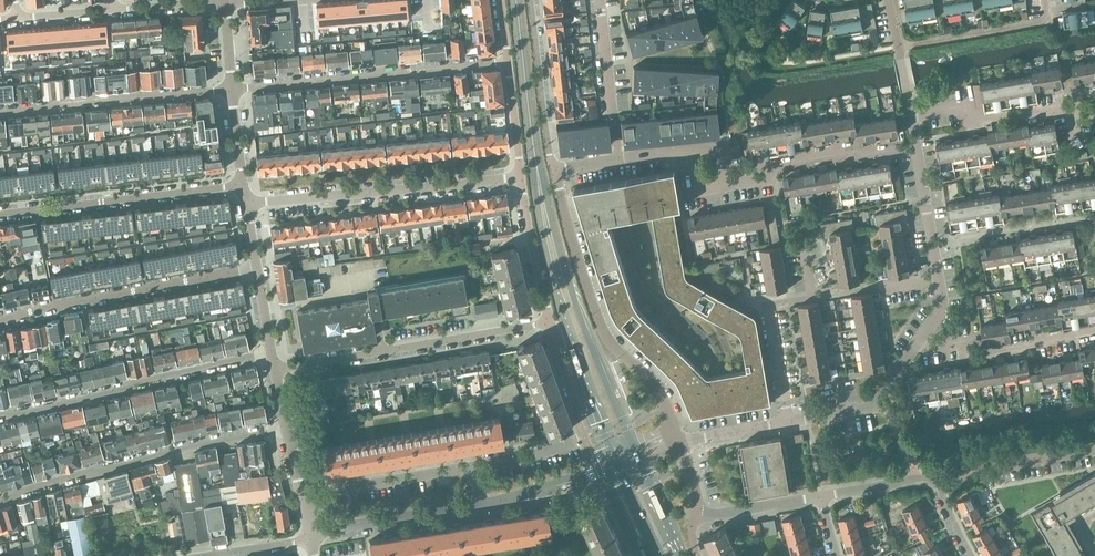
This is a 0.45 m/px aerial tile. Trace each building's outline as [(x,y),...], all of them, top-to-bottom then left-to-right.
[(346,1),(348,24),(358,23),(356,0),(355,0),(346,1)] [(358,23),(368,22),(366,0),(356,0),(358,23)] [(368,22),(378,22),(376,0),(366,0),(368,22)] [(378,22),(388,21),(386,0),(376,0),(378,22)] [(388,21),(398,20),(396,0),(386,0),(388,21)] [(398,20),(408,19),(406,0),(396,0),(398,20)] [(442,10),(454,9),(455,8),(454,0),(441,0),(442,10)] [(802,4),(796,0),(792,0),(779,18),(791,27),(804,9),(800,7),(802,4)] [(919,0),(905,0),(906,7),(899,8),(902,22),(908,21),(923,19),(919,0)] [(923,19),(942,15),(939,0),(919,0),(923,19)] [(942,15),(961,12),(959,0),(939,0),(942,15)] [(961,12),(980,9),(978,0),(959,0),(961,12)] [(980,9),(999,5),(998,0),(978,0),(980,9)] [(1026,0),(1013,3),(1014,9),(1027,7),(1026,0)] [(346,1),(336,2),(338,25),(348,24),(346,1)] [(472,4),(473,16),(490,14),(490,13),(490,11),(490,8),(489,7),(488,1),(457,5),(457,6),(462,5),(472,4)] [(336,2),(326,3),(328,26),(338,25),(336,2)] [(561,2),(542,4),(544,17),(562,15),(561,2)] [(702,37),(692,2),(680,4),(681,8),(683,17),(684,17),(690,40),(702,37)] [(326,3),(316,3),(318,27),(328,26),(326,3)] [(860,5),(860,6),(861,11),(873,9),(872,3),(860,5)] [(1072,4),(1073,11),(1065,11),(1066,16),(1063,16),(1064,26),(1094,23),(1094,22),(1094,17),(1094,10),(1093,8),(1087,9),(1086,3),(1072,4)] [(247,24),(267,22),(277,21),(291,20),(290,5),(256,9),(256,8),(255,8),(255,9),(254,9),(248,9),(246,11),(247,18),(247,20),(246,19),(247,23),(247,24)] [(862,17),(861,11),(860,6),(859,6),(859,5),(858,6),(859,6),(859,8),(855,9),(854,6),(845,8),(849,32),(863,30),(863,29),(864,29),(863,23),(862,17)] [(835,34),(849,32),(845,8),(836,10),(836,12),(831,13),(832,17),(828,18),(827,18),(824,34),(825,35),(835,33),(835,34)] [(815,13),(811,12),(807,33),(822,36),(826,11),(816,10),(815,13)] [(180,35),(185,35),(186,49),(203,48),(202,39),(203,39),(201,13),(181,15),(182,26),(179,26),(180,35)] [(469,30),(475,29),(492,27),(491,22),(492,20),(491,17),(490,16),(490,14),(473,16),(474,24),(469,25),(469,30)] [(544,19),(545,29),(563,27),(562,23),(572,22),(571,16),(544,19)] [(160,17),(148,18),(149,40),(154,40),(153,33),(161,33),(160,17)] [(684,17),(683,17),(672,20),(679,43),(690,40),(684,17)] [(148,18),(135,19),(137,35),(143,34),(144,41),(149,40),(148,18)] [(135,19),(123,20),(124,36),(137,35),(135,19)] [(124,36),(123,20),(110,21),(111,27),(111,31),(112,43),(125,42),(124,36)] [(267,22),(247,24),(248,32),(250,32),(250,34),(248,34),(248,36),(249,36),(248,36),(249,43),(250,43),(250,45),(264,44),(265,48),(294,45),(291,20),(277,21),(278,29),(268,30),(267,22)] [(672,20),(672,21),(661,24),(667,46),(679,43),(672,20)] [(864,29),(869,28),(876,27),(875,21),(863,23),(864,29)] [(106,22),(95,23),(97,46),(108,45),(106,22)] [(95,23),(85,24),(88,47),(97,46),(95,23)] [(85,24),(75,25),(78,48),(88,47),(85,24)] [(661,24),(649,27),(655,49),(667,46),(661,24)] [(75,25),(65,26),(68,49),(78,48),(75,25)] [(55,26),(46,27),(48,51),(57,50),(55,26)] [(65,26),(55,26),(57,50),(68,49),(65,26)] [(46,27),(36,28),(38,52),(48,51),(46,27)] [(475,29),(477,42),(493,40),(493,35),(493,34),(493,30),(492,29),(492,27),(475,29)] [(546,34),(546,39),(564,37),(563,33),(571,32),(570,27),(563,28),(563,27),(545,29),(545,30),(546,30),(547,34),(546,34)] [(649,27),(638,30),(644,52),(655,49),(649,27)] [(876,27),(869,28),(872,45),(879,44),(876,27)] [(36,28),(26,29),(28,52),(38,52),(36,28)] [(26,29),(16,30),(18,53),(28,52),(26,29)] [(16,30),(6,31),(8,54),(18,53),(16,30)] [(638,30),(626,33),(632,56),(644,52),(638,30)] [(436,33),(432,34),(435,59),(446,58),(444,40),(437,41),(436,33)] [(460,56),(460,55),(465,55),(462,33),(458,33),(459,38),(450,39),(452,56),(454,56),(455,57),(460,56)] [(435,59),(432,34),(428,34),(428,37),(429,42),(422,43),(424,60),(435,59)] [(408,35),(395,36),(395,41),(404,40),(405,44),(398,45),(400,62),(411,61),(408,35)] [(412,35),(408,35),(411,61),(422,60),(420,43),(413,43),(412,35)] [(395,41),(395,36),(388,37),(380,38),(380,40),(373,40),(375,63),(376,63),(376,62),(396,60),(396,61),(397,61),(395,41)] [(548,46),(549,49),(572,47),(572,42),(564,43),(564,37),(546,39),(547,46),(548,46)] [(493,40),(477,42),(478,55),(495,53),(495,51),(496,50),(495,46),(494,45),(493,40)] [(359,41),(360,49),(362,66),(373,65),(371,47),(364,48),(364,41),(359,41)] [(342,42),(335,43),(338,68),(349,67),(347,50),(343,50),(342,42)] [(338,68),(335,43),(330,43),(331,51),(325,52),(327,69),(338,68)] [(162,44),(150,45),(150,46),(150,53),(162,52),(164,52),(163,44),(162,44)] [(314,46),(311,47),(314,70),(325,69),(323,52),(321,52),(320,47),(323,47),(323,44),(314,45),(314,46)] [(314,70),(311,47),(311,45),(306,45),(306,54),(301,54),(303,72),(314,70)] [(150,46),(138,48),(138,57),(141,57),(148,56),(151,56),(150,53),(150,46)] [(274,57),(268,58),(267,54),(275,53),(274,47),(266,48),(267,52),(263,52),(263,58),(265,75),(276,74),(274,57)] [(548,54),(548,59),(566,58),(565,53),(573,52),(572,47),(549,49),(549,54),(548,54)] [(360,49),(349,50),(351,67),(362,66),(360,49)] [(174,84),(171,51),(167,51),(167,59),(165,59),(165,67),(162,68),(164,85),(174,84)] [(175,51),(171,51),(174,84),(184,83),(182,66),(178,66),(178,58),(175,59),(175,51)] [(258,53),(259,59),(254,59),(253,53),(249,53),(250,60),(252,60),(254,76),(265,75),(263,58),(263,52),(258,53)] [(204,55),(183,57),(185,70),(186,83),(208,81),(207,68),(206,68),(204,55)] [(298,55),(287,56),(289,73),(300,72),(298,55)] [(289,73),(287,56),(276,57),(278,74),(289,73)] [(550,66),(551,69),(575,67),(574,62),(567,63),(566,58),(548,59),(549,66),(550,66)] [(151,87),(149,60),(143,61),(144,70),(139,70),(141,88),(151,87)] [(160,68),(155,68),(154,60),(150,60),(149,60),(151,87),(161,86),(160,68)] [(1085,63),(1089,86),(1094,85),(1093,78),(1094,78),(1094,61),(1085,63)] [(106,92),(104,74),(103,62),(98,63),(98,74),(94,75),(96,93),(106,92)] [(129,89),(139,88),(137,70),(133,71),(132,63),(126,64),(127,71),(129,89)] [(1089,86),(1085,63),(1072,65),(1075,82),(1076,81),(1075,81),(1084,80),(1085,86),(1089,86)] [(126,64),(104,66),(104,74),(106,92),(129,89),(127,71),(126,64)] [(81,94),(79,76),(78,66),(66,67),(69,95),(81,94)] [(550,74),(551,80),(568,78),(568,73),(575,72),(575,67),(551,69),(551,74),(550,74)] [(646,67),(645,67),(633,67),(632,90),(645,91),(646,67)] [(658,68),(646,67),(645,91),(656,91),(658,68)] [(1059,67),(1046,69),(1050,92),(1054,92),(1053,85),(1062,83),(1059,67)] [(670,68),(658,68),(656,91),(668,92),(670,68)] [(681,69),(670,68),(668,92),(680,92),(681,69)] [(693,70),(681,69),(680,92),(692,93),(693,70)] [(1032,72),(1033,75),(1035,88),(1036,88),(1044,87),(1045,93),(1050,92),(1046,69),(1032,72)] [(41,80),(43,98),(54,97),(52,79),(45,80),(44,70),(38,70),(39,80),(41,80)] [(469,96),(502,92),(501,82),(499,81),(499,79),(500,79),(500,78),(499,70),(470,73),(470,77),(482,76),(483,88),(471,90),(471,95),(469,96)] [(705,70),(693,70),(692,93),(704,93),(705,70)] [(717,71),(705,70),(704,93),(703,100),(703,105),(703,106),(716,107),(717,71)] [(28,100),(25,71),(20,72),(21,82),(15,83),(16,101),(28,100)] [(30,71),(25,71),(28,100),(39,99),(37,81),(31,81),(30,71)] [(90,74),(79,76),(81,94),(92,93),(90,74)] [(454,75),(456,97),(465,97),(464,91),(468,91),(466,74),(461,75),(460,74),(456,74),(455,75),(454,75)] [(1017,77),(1007,79),(1011,106),(1022,105),(1020,94),(1023,93),(1019,74),(1016,75),(1017,77)] [(1023,74),(1019,74),(1023,93),(1025,93),(1027,104),(1038,102),(1036,88),(1035,88),(1033,75),(1023,76),(1023,74)] [(449,75),(434,76),(436,91),(451,89),(449,75)] [(7,79),(2,80),(4,102),(14,101),(12,76),(9,77),(7,79)] [(434,76),(420,78),(421,92),(436,91),(434,76)] [(63,78),(52,79),(54,97),(65,96),(63,78)] [(417,78),(403,79),(406,112),(412,111),(411,94),(418,94),(417,78)] [(553,86),(553,90),(577,87),(576,82),(569,83),(568,78),(551,80),(551,86),(553,86)] [(996,78),(993,79),(996,98),(999,97),(1001,108),(1011,106),(1007,79),(997,81),(996,78)] [(406,112),(403,79),(389,80),(391,96),(399,95),(401,112),(406,112)] [(980,84),(984,107),(985,111),(996,109),(994,98),(996,98),(993,79),(990,79),(990,82),(980,84)] [(386,81),(374,82),(376,108),(382,108),(381,98),(387,97),(386,81)] [(376,108),(374,82),(361,83),(362,100),(369,99),(370,109),(376,108)] [(358,84),(345,85),(347,106),(352,106),(351,99),(359,99),(358,84)] [(347,106),(345,85),(333,86),(334,101),(341,100),(342,107),(347,106)] [(329,86),(317,87),(319,112),(324,112),(323,103),(331,102),(329,86)] [(319,112),(317,87),(305,89),(307,105),(314,104),(316,121),(307,122),(307,126),(321,125),(319,112)] [(553,100),(571,98),(578,97),(577,87),(553,90),(553,94),(552,94),(553,100)] [(302,89),(291,90),(293,116),(304,115),(302,89)] [(291,90),(279,91),(280,108),(282,108),(282,114),(288,113),(288,117),(290,127),(294,127),(293,116),(291,90)] [(271,109),(278,109),(276,92),(252,94),(254,135),(281,131),(281,125),(273,125),(272,118),(271,109)] [(486,106),(489,105),(502,104),(502,103),(503,101),(502,92),(469,96),(470,100),(485,98),(486,106)] [(194,100),(197,125),(216,123),(215,117),(214,117),(212,101),(209,98),(194,100)] [(554,110),(579,107),(579,101),(571,102),(571,98),(553,100),(554,106),(555,106),(555,109),(554,110)] [(190,100),(178,102),(179,117),(192,115),(190,100)] [(179,117),(178,102),(166,103),(167,118),(179,117)] [(448,103),(449,110),(458,110),(457,102),(448,103)] [(164,103),(154,104),(155,120),(165,119),(164,103)] [(155,120),(154,104),(143,105),(145,121),(155,120)] [(503,104),(502,104),(489,105),(491,117),(505,115),(503,104)] [(141,105),(131,106),(133,123),(143,122),(141,105)] [(334,118),(332,118),(333,124),(348,122),(347,116),(338,117),(337,105),(332,106),(334,118)] [(131,106),(121,107),(123,124),(133,123),(131,106)] [(719,135),(716,110),(716,107),(703,106),(703,107),(704,112),(707,137),(719,135)] [(123,124),(121,107),(110,108),(112,125),(123,124)] [(580,117),(579,107),(554,110),(555,120),(573,118),(580,117)] [(109,109),(97,110),(101,136),(104,127),(111,126),(109,109)] [(101,136),(97,110),(86,111),(88,130),(97,128),(98,136),(101,136)] [(82,111),(72,112),(74,130),(80,130),(80,135),(85,135),(82,111)] [(72,112),(62,113),(63,131),(70,131),(70,136),(75,136),(74,130),(72,112)] [(704,112),(692,114),(695,138),(707,137),(704,112)] [(63,131),(62,113),(51,114),(53,138),(58,137),(57,132),(63,131)] [(692,114),(680,115),(683,139),(695,138),(692,114)] [(49,115),(35,116),(37,132),(37,135),(50,134),(49,115)] [(431,139),(423,140),(425,157),(437,156),(435,132),(434,120),(433,115),(421,116),(422,121),(429,120),(431,139)] [(680,115),(669,116),(671,140),(683,139),(680,115)] [(24,117),(21,117),(23,133),(26,133),(37,132),(35,116),(28,116),(24,117)] [(669,116),(657,118),(659,142),(671,140),(669,116)] [(855,116),(841,118),(845,141),(849,140),(848,134),(857,132),(858,141),(859,141),(860,147),(864,146),(863,140),(872,138),(869,122),(856,124),(855,116)] [(10,118),(8,118),(8,124),(9,134),(21,133),(23,133),(21,117),(14,118),(10,118)] [(896,117),(882,120),(886,143),(890,142),(889,135),(898,134),(899,134),(896,117)] [(607,118),(603,118),(603,123),(592,125),(594,149),(610,147),(608,123),(607,123),(607,118)] [(657,118),(645,119),(647,143),(659,142),(657,118)] [(841,118),(828,121),(831,137),(840,135),(841,142),(845,141),(841,118)] [(645,119),(633,120),(636,144),(647,143),(645,119)] [(748,131),(752,154),(753,158),(764,157),(762,146),(765,145),(761,126),(760,119),(757,119),(759,129),(748,131)] [(633,120),(620,122),(623,143),(623,146),(636,144),(633,120)] [(882,120),(869,122),(872,138),(881,137),(882,143),(886,143),(882,120)] [(1018,120),(1014,121),(1018,144),(1031,142),(1033,155),(1047,153),(1041,122),(1039,123),(1039,126),(1029,128),(1028,124),(1028,125),(1019,127),(1018,120)] [(791,121),(788,122),(791,141),(793,140),(795,151),(806,149),(805,141),(802,125),(802,122),(791,124),(791,121)] [(828,121),(815,123),(819,146),(823,145),(822,138),(831,137),(828,121)] [(1011,128),(1002,130),(1005,146),(1018,144),(1014,121),(1010,122),(1011,128)] [(487,123),(488,133),(490,151),(508,149),(507,140),(507,136),(506,132),(494,133),(493,122),(487,123)] [(785,125),(775,127),(780,154),(790,152),(788,141),(791,141),(788,122),(785,122),(785,125)] [(1044,122),(1041,122),(1047,153),(1060,151),(1055,123),(1044,125),(1044,122)] [(201,140),(206,139),(218,138),(216,123),(197,125),(198,128),(192,129),(194,140),(201,139),(201,140)] [(815,123),(802,125),(805,141),(813,140),(815,146),(819,146),(815,123)] [(474,124),(469,125),(471,153),(490,151),(488,133),(475,134),(474,124)] [(471,153),(469,125),(463,125),(464,136),(451,137),(453,155),(471,153)] [(592,125),(580,126),(583,150),(594,149),(592,125)] [(988,132),(989,135),(991,148),(992,148),(1005,146),(1002,130),(993,131),(992,125),(988,125),(989,132),(988,132)] [(580,126),(568,127),(571,152),(583,150),(580,126)] [(765,126),(761,126),(765,145),(767,145),(769,156),(780,154),(775,127),(765,128),(765,126)] [(568,127),(556,129),(559,153),(571,152),(568,127)] [(435,132),(437,156),(450,155),(448,137),(440,138),(440,131),(435,132)] [(973,138),(963,139),(967,167),(981,164),(976,133),(973,134),(973,138)] [(978,133),(976,133),(981,164),(994,162),(992,148),(991,148),(989,135),(979,137),(978,133)] [(406,141),(399,142),(400,160),(413,159),(410,134),(406,135),(406,141)] [(415,134),(410,134),(413,159),(425,157),(423,140),(416,140),(415,134)] [(400,160),(399,142),(391,143),(390,136),(386,136),(388,161),(400,160)] [(375,137),(370,138),(373,163),(385,162),(383,143),(376,144),(375,137)] [(206,139),(208,159),(220,158),(218,138),(206,139)] [(366,145),(359,146),(360,164),(373,163),(370,138),(366,138),(366,145)] [(954,169),(949,138),(946,138),(947,142),(936,144),(941,171),(954,169)] [(952,138),(949,138),(954,169),(967,167),(963,139),(952,141),(952,138)] [(341,148),(334,148),(336,166),(348,165),(345,140),(341,141),(341,148)] [(350,140),(345,140),(348,165),(360,164),(359,146),(351,147),(350,140)] [(336,166),(334,148),(326,149),(325,142),(321,143),(323,168),(336,166)] [(314,151),(306,151),(308,169),(320,168),(318,143),(313,144),(314,151)] [(297,145),(293,146),(295,170),(308,169),(306,151),(298,152),(297,145)] [(289,153),(281,154),(283,172),(295,170),(293,146),(288,146),(289,153)] [(270,173),(268,148),(263,149),(264,155),(256,156),(257,164),(257,167),(258,174),(270,173)] [(273,148),(268,148),(270,173),(283,172),(281,154),(273,154),(273,148)] [(201,151),(189,153),(191,172),(203,170),(201,151)] [(1061,155),(1062,162),(1088,157),(1087,151),(1061,155)] [(189,153),(177,154),(179,173),(191,172),(189,153)] [(177,154),(165,156),(167,175),(179,173),(177,154)] [(165,156),(153,157),(155,176),(167,175),(165,156)] [(153,157),(141,159),(143,178),(155,176),(153,157)] [(222,157),(220,158),(208,159),(204,160),(205,171),(223,169),(223,165),(223,164),(223,162),(222,162),(222,157)] [(141,159),(129,160),(131,179),(143,178),(141,159)] [(129,160),(117,162),(119,181),(131,179),(129,160)] [(879,161),(876,162),(881,193),(895,191),(891,168),(890,163),(879,165),(879,161)] [(117,162),(105,163),(107,182),(119,181),(117,162)] [(874,166),(863,168),(868,195),(881,193),(876,162),(873,162),(874,166)] [(105,163),(93,165),(95,184),(107,182),(105,163)] [(826,188),(839,186),(840,186),(837,172),(837,169),(836,169),(828,171),(827,164),(822,165),(826,188)] [(93,165),(81,166),(83,185),(95,184),(93,165)] [(813,190),(826,188),(822,165),(818,166),(819,172),(810,174),(813,190)] [(81,166),(69,168),(71,187),(83,185),(81,166)] [(840,186),(839,186),(841,200),(855,197),(850,166),(847,167),(848,171),(837,172),(840,186)] [(852,166),(850,166),(855,197),(868,195),(863,168),(853,170),(852,166)] [(69,168),(57,169),(59,188),(71,187),(69,168)] [(53,169),(41,171),(44,190),(56,189),(53,169)] [(800,193),(813,190),(810,174),(801,175),(800,169),(796,170),(800,193)] [(786,195),(800,193),(796,170),(792,170),(793,177),(784,178),(786,195)] [(41,171),(29,172),(32,191),(44,190),(41,171)] [(29,172),(17,174),(20,193),(32,191),(29,172)] [(634,299),(610,222),(610,221),(652,214),(674,209),(668,173),(574,189),(610,303),(613,311),(617,318),(621,324),(627,330),(674,377),(675,378),(676,379),(677,381),(678,382),(711,376),(709,376),(708,376),(707,375),(706,375),(642,312),(639,308),(636,303),(634,299)] [(1078,181),(1083,208),(1094,206),(1094,185),(1093,185),(1092,180),(1092,178),(1091,173),(1084,174),(1085,180),(1078,181)] [(17,174),(5,175),(8,194),(20,193),(17,174)] [(1070,176),(1064,177),(1070,210),(1083,208),(1078,181),(1071,182),(1070,176)] [(1052,185),(1052,188),(1055,205),(1056,213),(1070,210),(1064,177),(1058,178),(1059,184),(1052,185)] [(1052,188),(1039,190),(1042,207),(1055,205),(1052,188)] [(991,190),(985,191),(991,224),(1004,221),(1003,214),(1000,197),(1000,194),(992,195),(991,190)] [(1039,190),(1026,193),(1029,209),(1042,207),(1039,190)] [(980,198),(973,199),(978,226),(991,224),(985,191),(979,192),(980,198)] [(491,196),(494,213),(497,231),(496,231),(497,237),(512,235),(511,229),(503,230),(500,213),(509,211),(506,193),(491,196)] [(1026,193),(1013,195),(1016,211),(1029,209),(1026,193)] [(965,194),(959,195),(965,228),(978,226),(973,199),(966,200),(965,194)] [(965,228),(959,195),(953,196),(954,202),(946,203),(951,231),(965,228)] [(1013,195),(1000,197),(1003,214),(1003,213),(1016,211),(1013,195)] [(486,215),(494,213),(491,196),(479,197),(483,222),(487,222),(486,215)] [(228,197),(216,198),(219,218),(231,216),(228,197)] [(478,223),(483,222),(479,197),(467,199),(469,217),(477,216),(478,223)] [(216,198),(204,200),(207,219),(219,218),(216,198)] [(204,200),(192,201),(195,220),(207,219),(204,200)] [(465,200),(452,201),(455,219),(467,217),(465,200)] [(192,201),(180,203),(183,222),(195,220),(192,201)] [(455,219),(452,201),(440,203),(443,221),(455,219)] [(180,203),(168,204),(171,223),(183,222),(180,203)] [(440,203),(427,205),(430,223),(437,222),(439,229),(443,228),(440,203)] [(168,204),(157,206),(159,225),(171,223),(168,204)] [(427,205),(415,207),(420,243),(425,242),(422,224),(430,223),(427,205)] [(764,205),(753,207),(756,227),(767,225),(764,205)] [(157,206),(146,207),(148,226),(159,225),(157,206)] [(146,207),(134,208),(137,228),(148,226),(146,207)] [(403,209),(405,226),(413,225),(416,243),(420,243),(415,207),(403,209)] [(753,207),(742,208),(746,229),(756,227),(753,207)] [(742,208),(731,210),(735,230),(746,229),(742,208)] [(131,209),(120,210),(122,229),(134,228),(131,209)] [(398,228),(405,226),(403,209),(390,211),(394,235),(399,235),(398,228)] [(674,209),(652,214),(665,286),(665,287),(665,288),(666,290),(667,291),(667,292),(669,293),(670,294),(671,295),(736,330),(737,331),(738,332),(739,333),(740,334),(741,335),(742,336),(742,338),(747,369),(747,370),(711,376),(678,382),(679,383),(679,384),(691,413),(771,399),(757,319),(757,318),(756,317),(756,316),(755,315),(754,315),(753,314),(690,280),(688,279),(687,278),(687,277),(686,276),(686,275),(686,274),(685,273),(674,209)] [(875,214),(877,225),(880,225),(908,220),(906,209),(875,214)] [(120,210),(109,212),(111,231),(122,229),(120,210)] [(731,210),(721,212),(724,232),(735,230),(731,210)] [(767,211),(773,244),(773,245),(780,243),(775,210),(767,211)] [(390,236),(394,235),(390,211),(378,212),(381,230),(389,229),(390,236)] [(109,212),(97,213),(100,232),(111,231),(109,212)] [(721,212),(710,214),(714,234),(724,232),(721,212)] [(97,213),(86,214),(88,233),(100,232),(97,213)] [(376,213),(363,215),(366,232),(378,231),(376,213)] [(86,214),(75,216),(77,235),(88,233),(86,214)] [(710,214),(700,216),(703,236),(714,234),(710,214)] [(366,232),(363,215),(351,216),(354,234),(366,232)] [(75,216),(63,217),(65,236),(77,235),(75,216)] [(351,216),(339,218),(342,235),(353,233),(351,216)] [(703,236),(700,216),(689,217),(693,238),(703,236)] [(63,217),(52,219),(54,238),(65,236),(63,217)] [(339,218),(328,220),(330,237),(342,235),(339,218)] [(821,223),(823,234),(851,230),(854,229),(852,218),(821,223)] [(52,219),(40,220),(43,239),(54,238),(52,219)] [(328,220),(316,222),(319,239),(330,237),(328,220)] [(880,225),(884,245),(912,241),(911,237),(903,238),(901,225),(909,223),(908,220),(880,225)] [(35,221),(17,224),(23,251),(41,248),(35,221)] [(316,222),(305,224),(307,240),(319,239),(316,222)] [(17,223),(8,224),(11,236),(9,237),(10,243),(16,242),(18,251),(19,256),(23,255),(22,250),(17,224),(17,223)] [(0,225),(0,242),(1,245),(6,244),(7,248),(11,247),(10,243),(9,237),(11,236),(8,224),(0,225)] [(305,224),(293,225),(296,242),(307,240),(305,224)] [(293,225),(282,227),(284,244),(296,242),(293,225)] [(284,244),(282,227),(270,228),(273,245),(284,244)] [(1021,242),(1024,258),(1025,267),(1026,267),(1026,266),(1078,257),(1074,234),(1074,230),(1063,232),(1062,228),(1057,229),(1057,233),(1036,236),(1036,233),(1030,234),(1031,237),(1021,239),(1021,242)] [(826,252),(827,255),(855,251),(851,230),(823,234),(824,238),(831,237),(834,250),(826,252)] [(1081,233),(1074,234),(1078,257),(1085,256),(1081,233)] [(1011,261),(1024,258),(1021,242),(1021,239),(1020,235),(1015,236),(1017,243),(1008,244),(1011,261)] [(997,263),(1011,261),(1008,244),(999,246),(998,239),(994,240),(997,263)] [(984,265),(997,263),(994,240),(989,241),(990,247),(981,249),(984,265)] [(236,241),(224,243),(227,262),(239,260),(236,241)] [(912,241),(884,245),(888,266),(915,262),(915,258),(907,259),(905,246),(912,244),(912,241)] [(480,251),(478,242),(468,244),(469,252),(480,251)] [(224,243),(212,246),(215,265),(227,262),(224,243)] [(212,246),(200,248),(203,267),(215,265),(212,246)] [(760,249),(762,260),(783,257),(781,246),(760,249)] [(498,284),(523,278),(516,247),(491,254),(498,284)] [(200,248),(188,250),(192,269),(203,267),(200,248)] [(188,250),(176,252),(180,271),(192,269),(188,250)] [(830,276),(838,275),(858,272),(855,251),(827,255),(827,259),(835,258),(837,271),(830,273),(830,276)] [(176,252),(165,254),(168,273),(180,271),(176,252)] [(165,254),(154,257),(157,275),(168,273),(165,254)] [(319,256),(320,263),(329,262),(328,255),(319,256)] [(154,257),(142,259),(146,278),(157,275),(154,257)] [(762,260),(764,271),(784,267),(783,257),(762,260)] [(140,259),(128,261),(132,280),(143,278),(140,259)] [(305,283),(304,275),(292,277),(290,260),(273,262),(276,281),(279,300),(296,298),(307,296),(323,293),(323,292),(322,292),(320,281),(305,283)] [(128,261),(117,263),(121,282),(132,280),(128,261)] [(117,263),(106,266),(109,284),(121,282),(117,263)] [(909,270),(908,263),(888,266),(889,278),(910,274),(909,274),(917,272),(917,269),(909,270)] [(106,266),(95,268),(98,287),(109,284),(106,266)] [(764,271),(766,282),(786,278),(784,267),(764,271)] [(13,277),(11,268),(4,269),(6,278),(13,277)] [(95,268),(83,270),(87,289),(98,287),(95,268)] [(83,270),(72,272),(76,291),(87,289),(83,270)] [(72,272),(61,274),(64,293),(76,291),(72,272)] [(858,272),(838,275),(839,282),(832,283),(832,287),(840,286),(860,283),(858,272)] [(61,274),(50,276),(53,295),(64,293),(61,274)] [(380,316),(403,312),(467,301),(462,275),(399,286),(398,283),(375,287),(380,316)] [(523,278),(498,284),(505,314),(530,308),(523,278)] [(786,278),(766,282),(768,292),(788,289),(786,278)] [(243,280),(231,282),(234,301),(246,299),(243,280)] [(7,292),(1,293),(4,306),(19,303),(16,290),(14,290),(12,281),(5,283),(7,292)] [(231,282),(219,285),(223,303),(234,301),(231,282)] [(30,288),(33,300),(50,296),(48,284),(30,288)] [(219,285),(207,287),(211,306),(223,303),(219,285)] [(27,287),(16,290),(19,303),(30,301),(27,287)] [(207,287),(195,289),(199,308),(211,306),(207,287)] [(195,289),(183,291),(187,310),(199,308),(195,289)] [(1085,297),(1089,324),(1094,323),(1094,289),(1091,290),(1092,295),(1085,297)] [(183,291),(172,293),(175,312),(187,310),(183,291)] [(1084,291),(1071,293),(1076,326),(1089,324),(1085,297),(1084,291)] [(852,296),(854,307),(874,304),(873,297),(880,296),(880,292),(872,293),(852,296)] [(172,293),(160,296),(163,315),(175,312),(172,293)] [(1059,304),(1061,321),(1062,321),(1063,329),(1076,326),(1071,293),(1065,294),(1066,300),(1058,301),(1059,304)] [(160,296),(148,298),(151,317),(163,315),(160,296)] [(148,298),(136,300),(140,319),(151,317),(148,298)] [(302,344),(311,350),(343,344),(348,343),(369,340),(375,331),(369,299),(341,304),(336,305),(336,304),(296,311),(302,344)] [(136,300),(124,302),(128,321),(140,319),(136,300)] [(124,302),(112,305),(116,323),(128,321),(124,302)] [(474,305),(476,319),(497,315),(495,302),(474,305)] [(799,309),(800,316),(821,313),(819,302),(799,305),(799,306),(791,307),(792,311),(799,309)] [(854,307),(855,318),(883,313),(883,309),(875,311),(874,304),(854,307)] [(1059,304),(1046,306),(1048,323),(1061,321),(1059,304)] [(112,305),(100,307),(104,326),(116,323),(112,305)] [(1046,306),(1033,309),(1035,325),(1048,323),(1046,306)] [(100,307),(88,309),(92,328),(104,326),(100,307)] [(1033,309),(1019,311),(1022,327),(1035,325),(1033,309)] [(82,310),(71,313),(77,343),(81,342),(79,329),(86,327),(82,310)] [(1006,313),(1007,321),(1008,321),(1009,329),(1010,329),(1022,327),(1019,311),(1006,313)] [(77,343),(71,313),(60,315),(63,332),(70,330),(73,344),(77,343)] [(794,325),(795,328),(823,323),(821,313),(800,316),(802,323),(794,325)] [(855,318),(857,328),(877,325),(876,318),(884,317),(883,313),(855,318)] [(47,321),(50,339),(52,350),(64,348),(59,319),(47,321)] [(214,340),(209,341),(213,358),(224,355),(218,325),(217,321),(212,321),(213,326),(211,326),(214,340)] [(1007,321),(995,324),(999,346),(1003,346),(1002,339),(1010,338),(1011,338),(1010,330),(1010,329),(1009,329),(1008,321),(1007,321)] [(38,325),(32,326),(35,344),(48,342),(45,323),(43,324),(42,323),(39,323),(38,325)] [(239,333),(234,335),(238,352),(249,350),(243,323),(237,324),(239,333)] [(803,330),(804,337),(824,334),(823,323),(795,328),(795,332),(803,330)] [(999,346),(995,324),(981,326),(984,343),(985,342),(993,341),(994,347),(999,346)] [(857,328),(859,339),(887,334),(886,330),(879,332),(877,325),(857,328)] [(35,344),(32,326),(26,327),(25,326),(22,326),(21,328),(20,328),(23,346),(35,344)] [(5,331),(8,349),(21,346),(18,328),(12,329),(11,328),(8,329),(7,330),(5,331)] [(238,352),(234,335),(228,336),(226,329),(221,331),(226,355),(238,352)] [(5,331),(1,332),(0,331),(0,351),(3,350),(6,364),(11,363),(8,349),(5,331)] [(190,363),(183,333),(177,335),(180,345),(175,346),(179,366),(190,363)] [(186,333),(183,333),(190,363),(200,361),(196,340),(188,342),(186,333)] [(213,358),(209,341),(204,342),(202,333),(196,334),(199,343),(202,360),(213,358)] [(798,346),(798,349),(826,344),(824,334),(804,337),(805,344),(798,346)] [(859,339),(861,349),(881,346),(880,339),(888,338),(887,334),(859,339)] [(143,356),(138,357),(142,374),(153,372),(144,335),(139,337),(143,356)] [(121,338),(107,341),(109,347),(122,345),(121,338)] [(516,349),(527,378),(551,369),(547,357),(545,353),(540,340),(524,346),(523,344),(517,346),(518,348),(516,349)] [(107,341),(96,343),(98,349),(109,347),(107,341)] [(1081,358),(1082,358),(1083,366),(1094,364),(1094,357),(1092,341),(1088,342),(1089,348),(1081,350),(1081,349),(1080,349),(1081,357),(1081,358)] [(806,351),(808,358),(828,355),(826,344),(798,349),(799,353),(806,351)] [(172,345),(161,348),(166,368),(177,366),(172,345)] [(861,349),(863,360),(891,355),(890,351),(882,353),(881,346),(861,349)] [(166,368),(161,348),(150,350),(155,371),(166,368)] [(488,351),(474,353),(477,368),(491,366),(488,351)] [(474,353),(460,355),(463,370),(477,368),(474,353)] [(1072,353),(1067,354),(1071,377),(1085,374),(1083,366),(1082,358),(1081,358),(1073,360),(1072,353)] [(10,356),(12,363),(24,360),(23,354),(10,356)] [(1064,361),(1055,363),(1058,379),(1071,377),(1067,354),(1063,355),(1064,361)] [(92,355),(88,356),(94,385),(105,382),(101,365),(95,367),(92,355)] [(446,358),(449,373),(451,385),(456,384),(454,372),(463,370),(460,355),(446,358)] [(801,366),(802,370),(830,365),(828,355),(808,358),(809,365),(801,366)] [(891,355),(863,360),(864,371),(885,367),(883,360),(891,359),(891,355)] [(48,358),(52,372),(60,369),(56,356),(48,358)] [(94,385),(88,356),(83,357),(83,359),(77,360),(79,370),(83,387),(94,385)] [(111,358),(112,363),(116,380),(127,377),(123,360),(120,361),(119,356),(111,358)] [(1004,356),(1000,357),(1004,380),(1017,378),(1014,361),(1005,363),(1004,356)] [(142,374),(138,357),(127,359),(131,377),(142,374)] [(997,364),(988,366),(991,382),(1004,380),(1000,357),(996,358),(997,364)] [(446,358),(433,360),(435,375),(449,373),(446,358)] [(1028,359),(1014,361),(1017,378),(1030,375),(1028,359)] [(433,360),(419,362),(421,377),(435,375),(433,360)] [(962,369),(965,387),(978,384),(974,361),(969,362),(970,369),(962,370),(962,369)] [(978,361),(974,361),(978,384),(991,382),(988,366),(979,367),(978,361)] [(419,362),(405,365),(408,380),(410,392),(414,391),(415,391),(413,379),(421,377),(419,362)] [(112,363),(101,365),(105,382),(116,380),(112,363)] [(1058,379),(1055,363),(1042,365),(1045,381),(1058,379)] [(22,402),(14,368),(13,365),(9,366),(13,384),(7,386),(11,404),(22,402)] [(391,367),(394,382),(396,395),(401,394),(399,381),(408,380),(405,365),(391,367)] [(830,365),(802,370),(802,374),(810,372),(811,380),(832,376),(830,365)] [(256,366),(243,369),(247,386),(260,383),(256,366)] [(945,370),(935,372),(939,399),(953,397),(947,366),(945,366),(945,370)] [(950,366),(947,366),(953,397),(966,395),(965,387),(962,369),(961,367),(951,369),(950,366)] [(18,367),(14,368),(22,402),(33,399),(28,381),(22,382),(18,367)] [(391,367),(377,370),(380,385),(394,382),(391,367)] [(43,368),(39,369),(45,396),(56,394),(52,376),(45,377),(43,368)] [(45,396),(39,369),(34,370),(37,379),(30,381),(34,399),(45,396)] [(247,386),(243,369),(231,371),(234,389),(247,386)] [(551,369),(527,378),(537,407),(561,398),(557,386),(556,381),(556,382),(551,369)] [(377,370),(364,372),(366,387),(380,385),(377,370)] [(908,376),(909,381),(913,404),(926,401),(921,370),(918,371),(919,375),(908,376)] [(924,370),(921,370),(926,401),(939,399),(935,372),(924,374),(924,370)] [(78,372),(66,375),(70,391),(81,388),(78,372)] [(226,372),(214,375),(219,400),(224,399),(222,391),(230,389),(226,372)] [(350,374),(352,389),(354,401),(359,400),(357,388),(366,387),(364,372),(350,374)] [(1034,380),(1043,377),(1041,372),(1031,375),(1034,380)] [(70,391),(66,375),(59,377),(58,374),(54,375),(58,393),(70,391)] [(350,374),(336,377),(339,392),(352,389),(350,374)] [(219,400),(214,375),(201,378),(205,395),(212,393),(214,402),(219,400)] [(336,377),(322,379),(325,394),(327,406),(332,406),(330,393),(339,392),(336,377)] [(9,405),(3,378),(0,378),(0,407),(9,405)] [(200,405),(205,404),(200,379),(188,381),(192,399),(198,397),(200,405)] [(325,394),(322,379),(308,381),(311,396),(314,409),(318,408),(316,396),(325,394)] [(180,402),(176,384),(165,386),(169,405),(175,403),(177,410),(181,409),(180,402)] [(169,405),(165,386),(154,389),(159,412),(164,410),(163,406),(169,405)] [(152,389),(141,392),(145,410),(150,409),(152,416),(158,414),(152,389)] [(145,410),(141,392),(130,394),(135,417),(140,416),(139,412),(145,410)] [(130,422),(136,420),(135,418),(134,419),(128,395),(119,397),(121,404),(119,404),(122,416),(128,414),(130,422)] [(111,418),(122,416),(119,404),(121,404),(119,397),(107,400),(111,418)] [(561,398),(537,407),(548,436),(572,427),(567,414),(568,414),(566,410),(561,398)] [(244,399),(238,400),(240,408),(242,407),(245,425),(256,423),(253,405),(246,407),(244,399)] [(104,400),(94,403),(100,428),(104,428),(103,421),(108,420),(104,400)] [(240,408),(238,400),(232,401),(233,409),(228,409),(232,427),(243,425),(240,408)] [(260,404),(253,405),(256,423),(267,421),(264,404),(263,400),(259,400),(260,404)] [(211,413),(204,414),(207,432),(219,429),(213,402),(208,402),(211,413)] [(232,427),(228,409),(223,410),(222,402),(216,403),(221,429),(232,427)] [(94,403),(84,405),(88,425),(94,423),(95,429),(100,428),(94,403)] [(71,408),(75,425),(80,424),(82,434),(88,433),(82,406),(71,408)] [(65,428),(75,425),(71,408),(61,410),(65,428)] [(196,434),(207,432),(204,414),(198,416),(196,408),(191,409),(196,434)] [(181,419),(185,437),(196,434),(191,409),(191,414),(181,416),(181,419)] [(59,411),(48,413),(52,431),(63,428),(59,411)] [(52,431),(48,413),(37,416),(41,433),(52,431)] [(35,416),(26,418),(31,438),(40,436),(35,416)] [(155,426),(160,443),(171,440),(166,423),(160,425),(157,416),(153,418),(155,426)] [(498,417),(463,423),(468,450),(482,447),(482,448),(488,447),(488,446),(503,443),(498,417)] [(26,418),(17,420),(22,440),(31,438),(26,418)] [(185,437),(181,419),(170,422),(174,439),(185,437)] [(17,420),(8,423),(12,442),(22,440),(17,420)] [(142,421),(149,446),(159,443),(160,443),(155,426),(149,428),(147,420),(142,421)] [(138,430),(133,432),(138,449),(149,446),(142,421),(136,422),(138,430)] [(506,426),(509,443),(535,438),(532,421),(506,426)] [(0,424),(0,431),(3,444),(12,442),(8,423),(0,424)] [(428,429),(433,456),(447,453),(447,454),(453,453),(453,452),(468,450),(463,423),(428,429)] [(117,436),(112,438),(117,455),(127,452),(123,435),(121,428),(115,429),(117,436)] [(393,435),(398,462),(412,459),(412,460),(418,459),(418,458),(433,456),(428,429),(393,435)] [(93,443),(88,445),(93,462),(104,459),(96,431),(90,432),(93,443)] [(133,432),(123,435),(127,452),(138,449),(133,432)] [(788,436),(789,443),(804,440),(803,433),(788,436)] [(358,441),(363,468),(377,465),(377,466),(383,465),(383,464),(398,462),(393,435),(358,441)] [(741,444),(750,497),(790,490),(781,437),(741,444)] [(93,462),(88,445),(83,446),(80,438),(75,440),(77,448),(83,465),(93,462)] [(117,455),(112,438),(101,441),(106,458),(117,455)] [(265,441),(256,442),(259,467),(261,467),(261,464),(263,464),(262,458),(268,457),(265,441)] [(358,441),(323,448),(327,474),(342,471),(342,472),(348,471),(348,470),(363,468),(358,441)] [(256,442),(246,443),(248,459),(253,459),(254,465),(254,471),(250,471),(250,477),(260,476),(260,475),(259,467),(256,442)] [(245,471),(239,472),(240,478),(250,477),(250,471),(248,459),(246,443),(237,444),(239,464),(244,463),(245,471)] [(38,448),(41,459),(46,476),(57,473),(48,445),(38,448)] [(216,447),(205,450),(209,467),(219,465),(216,447)] [(75,449),(64,452),(70,469),(80,466),(75,449)] [(209,467),(205,450),(194,452),(199,476),(205,475),(204,468),(209,467)] [(224,485),(227,484),(235,483),(235,479),(240,478),(239,472),(236,451),(219,453),(224,485)] [(70,469),(64,452),(54,455),(59,472),(70,469)] [(46,476),(41,459),(36,461),(33,453),(28,455),(30,462),(36,479),(46,476)] [(21,456),(15,458),(23,483),(34,480),(27,461),(23,462),(21,456)] [(10,466),(8,467),(14,486),(23,483),(15,458),(9,460),(10,466)] [(170,481),(177,480),(174,466),(172,466),(170,458),(154,462),(147,464),(149,473),(150,473),(153,481),(162,479),(160,471),(167,469),(170,481)] [(5,461),(1,462),(8,488),(14,486),(8,467),(6,467),(5,461)] [(1,462),(0,463),(0,490),(8,488),(1,462)] [(177,480),(182,511),(204,507),(196,462),(174,466),(177,480)] [(152,482),(149,473),(147,464),(138,467),(147,497),(152,496),(148,484),(147,485),(147,483),(152,482)] [(142,499),(147,497),(138,467),(130,469),(134,487),(139,486),(140,487),(139,487),(142,499)] [(126,471),(104,477),(110,500),(133,494),(126,471)] [(250,477),(240,478),(235,479),(235,483),(238,501),(239,504),(272,498),(268,476),(268,474),(260,475),(260,476),(250,477)] [(268,476),(272,498),(272,502),(278,501),(286,499),(278,474),(268,476)] [(1061,516),(1067,513),(1067,512),(1072,509),(1075,514),(1094,502),(1094,476),(1063,494),(1064,496),(1054,501),(1053,502),(1052,501),(1032,512),(1058,555),(1085,555),(1061,516)] [(235,483),(227,484),(230,502),(238,501),(235,483)] [(71,536),(71,541),(74,555),(91,551),(83,516),(86,515),(84,507),(83,505),(79,484),(63,489),(67,508),(71,507),(73,518),(67,519),(69,527),(71,536)] [(224,485),(220,486),(223,503),(230,502),(227,484),(224,485)] [(223,503),(220,486),(201,490),(205,512),(211,545),(227,541),(221,509),(222,509),(222,504),(223,503)] [(61,489),(54,492),(58,513),(65,511),(61,489)] [(58,513),(54,492),(46,494),(50,515),(58,513)] [(957,501),(962,512),(977,505),(972,494),(957,501)] [(42,495),(31,498),(35,516),(36,515),(38,524),(43,523),(47,522),(42,495)] [(31,498),(16,503),(21,520),(35,516),(31,498)] [(286,499),(278,501),(279,507),(274,508),(278,528),(289,526),(286,506),(287,506),(286,499)] [(103,501),(84,507),(86,515),(105,510),(103,501)] [(579,512),(594,545),(617,534),(602,502),(589,508),(588,505),(581,508),(583,511),(579,512)] [(903,510),(908,521),(923,515),(918,504),(903,510)] [(12,505),(1,508),(7,527),(17,524),(12,505)] [(975,524),(975,526),(980,524),(979,523),(984,521),(977,505),(962,512),(967,523),(973,520),(975,524)] [(204,507),(182,511),(188,543),(210,539),(204,507)] [(514,541),(549,535),(545,512),(530,514),(530,512),(527,511),(524,513),(524,515),(510,517),(514,541)] [(187,542),(182,513),(175,514),(180,543),(187,542)] [(839,519),(842,530),(858,526),(855,514),(839,519)] [(885,516),(888,529),(895,527),(891,514),(885,516)] [(783,520),(789,542),(807,537),(805,528),(806,528),(805,523),(803,524),(801,515),(783,520)] [(920,538),(922,541),(926,538),(925,536),(921,528),(928,526),(923,515),(908,521),(913,532),(917,530),(920,538)] [(479,546),(514,541),(510,517),(495,520),(495,518),(492,517),(489,518),(489,521),(475,523),(479,546)] [(775,520),(768,521),(770,534),(777,533),(775,520)] [(175,521),(168,522),(170,535),(178,534),(175,521)] [(762,522),(764,535),(770,534),(768,521),(762,522)] [(751,524),(753,534),(761,532),(760,522),(751,524)] [(27,525),(30,542),(40,541),(36,523),(27,525)] [(444,552),(479,546),(475,523),(460,525),(460,523),(457,523),(454,524),(454,526),(440,529),(444,552)] [(749,524),(742,525),(744,538),(751,537),(749,524)] [(981,526),(980,524),(975,526),(977,528),(979,532),(973,536),(979,546),(993,537),(987,527),(983,530),(981,526)] [(742,525),(736,526),(738,539),(744,538),(742,525)] [(842,530),(845,542),(862,537),(858,526),(842,530)] [(69,527),(61,529),(62,538),(71,536),(69,527)] [(706,537),(714,554),(734,544),(726,528),(706,537)] [(61,529),(54,530),(55,538),(55,539),(62,538),(61,529)] [(440,529),(425,531),(425,529),(422,529),(419,530),(419,532),(405,535),(408,555),(420,555),(444,552),(440,529)] [(51,555),(54,555),(56,555),(53,534),(47,535),(51,555)] [(405,535),(390,537),(390,535),(387,534),(384,536),(384,538),(369,540),(372,555),(408,555),(405,535)] [(599,555),(626,555),(617,534),(594,545),(599,555)] [(71,536),(62,538),(55,539),(55,538),(53,538),(57,555),(67,555),(64,542),(71,541),(71,536)] [(793,555),(813,555),(811,550),(813,550),(811,545),(810,545),(807,537),(789,542),(793,555)] [(845,542),(849,553),(865,548),(862,537),(845,542)] [(979,546),(985,555),(999,548),(993,537),(979,546)] [(940,555),(943,554),(937,544),(933,547),(929,540),(927,540),(926,538),(922,541),(923,542),(914,547),(919,555),(941,555),(940,555)] [(28,543),(27,540),(22,541),(24,552),(25,555),(43,555),(40,541),(28,543)] [(739,554),(734,544),(714,554),(715,555),(740,555),(739,554)] [(985,555),(1004,555),(999,548),(985,555)]
